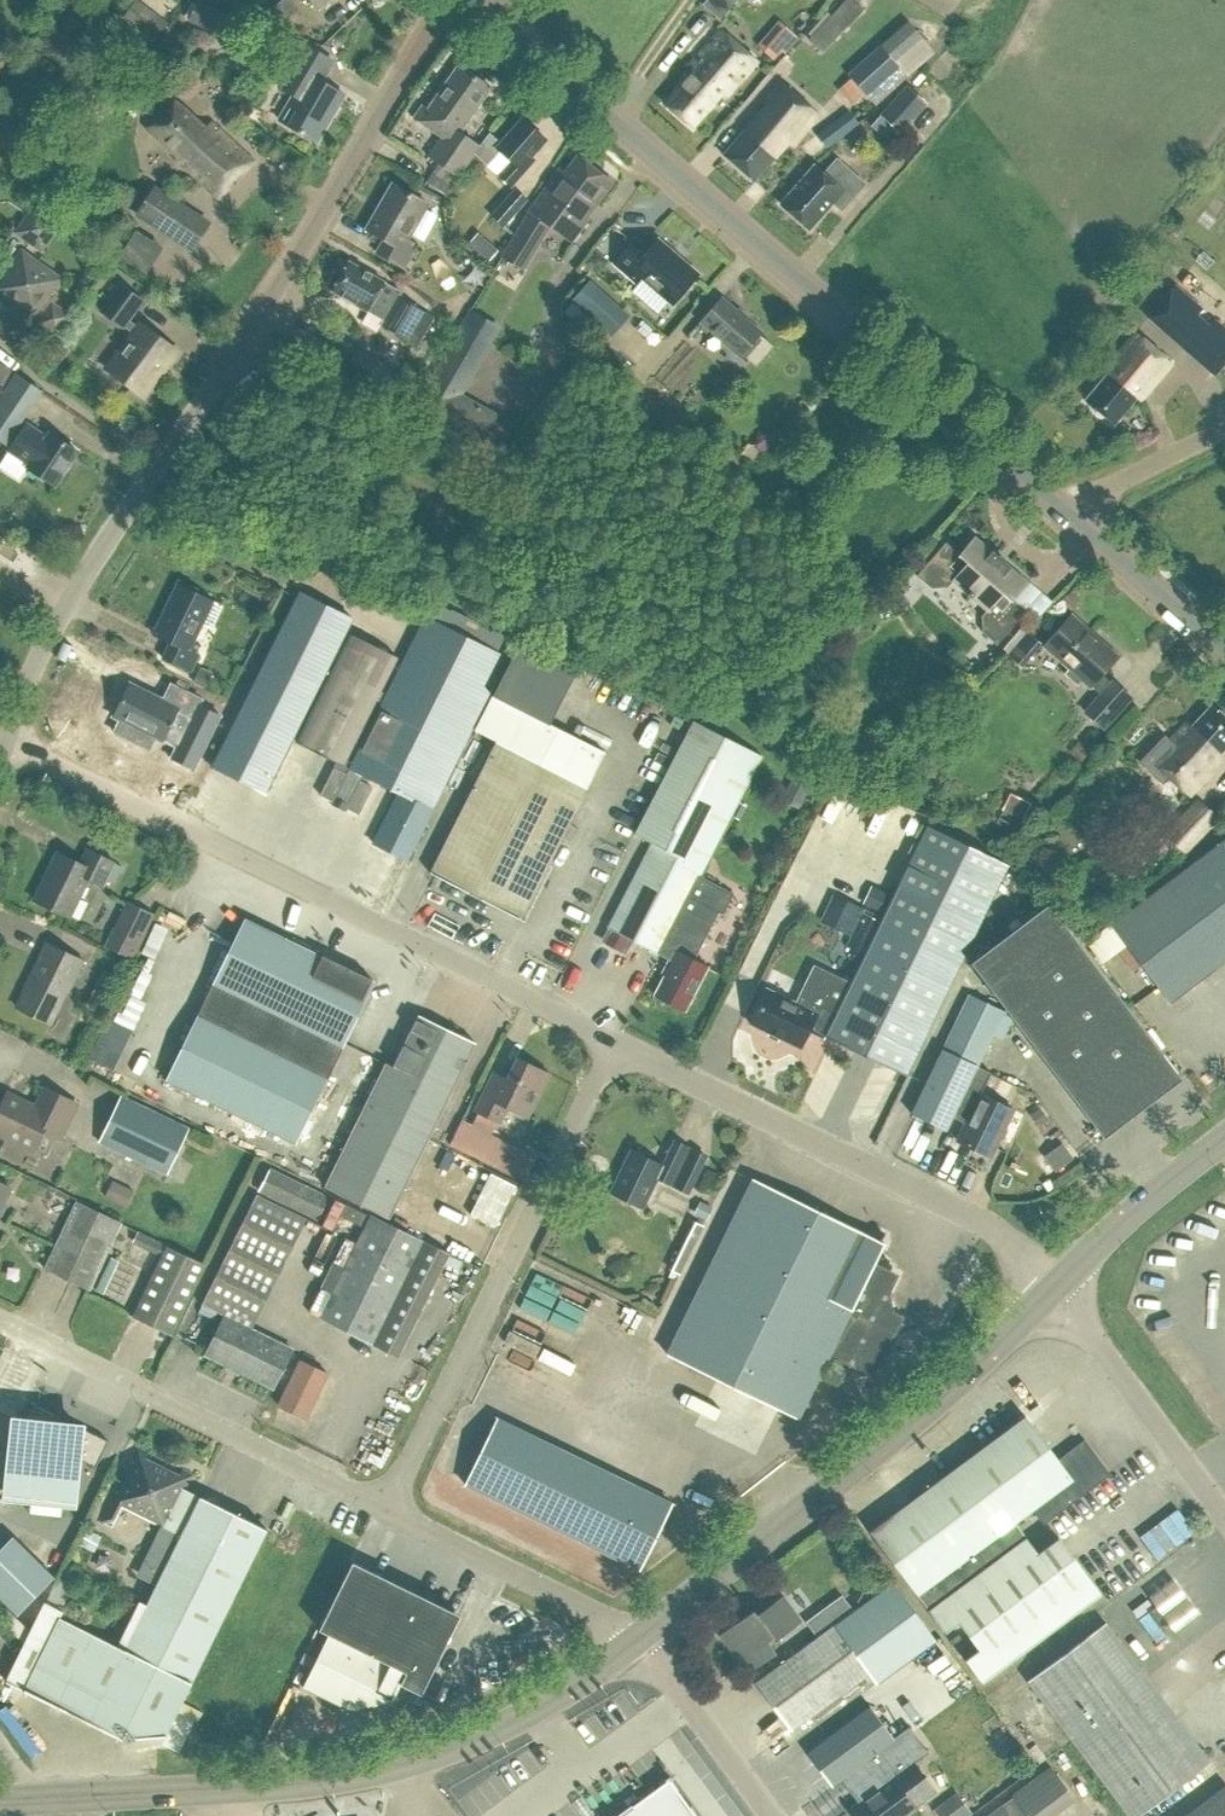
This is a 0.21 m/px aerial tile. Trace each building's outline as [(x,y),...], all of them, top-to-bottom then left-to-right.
[(58,1),(72,10),(79,0),(59,0),(58,1)] [(300,12),(290,0),(283,0),(271,11),(284,26),(300,12)] [(316,11),(328,0),(306,0),(316,11)] [(864,9),(854,0),(848,0),(808,43),(821,55),(864,9)] [(141,3),(127,20),(155,42),(169,25),(141,3)] [(123,11),(114,4),(107,12),(117,19),(123,11)] [(197,5),(190,20),(219,33),(226,19),(197,5)] [(876,107),(936,54),(908,22),(848,75),(876,107)] [(726,98),(757,63),(718,29),(688,64),(694,69),(665,102),(693,126),(721,94),(726,98)] [(757,57),(776,72),(798,44),(779,29),(757,57)] [(15,45),(0,35),(0,67),(15,45)] [(316,141),(345,94),(324,81),(335,63),(303,44),(276,87),(291,96),(278,118),(316,141)] [(458,178),(474,156),(480,148),(459,132),(492,88),(459,64),(428,108),(423,104),(414,117),(443,137),(429,157),(458,178)] [(792,149),(819,118),(777,81),(759,102),(766,107),(724,155),(755,181),(787,145),(792,149)] [(902,134),(928,105),(908,86),(881,115),(902,134)] [(204,127),(174,99),(145,130),(218,198),(253,160),(210,120),(204,127)] [(828,149),(860,125),(850,110),(817,135),(828,149)] [(490,133),(480,148),(474,156),(486,167),(497,152),(509,162),(497,176),(510,188),(537,159),(533,155),(547,139),(522,117),(501,141),(490,133)] [(610,179),(578,155),(565,172),(560,168),(529,209),(529,210),(501,255),(521,267),(548,224),(571,241),(589,218),(583,213),(592,202),(596,205),(613,182),(609,179),(610,179)] [(836,158),(822,174),(814,167),(782,204),(810,228),(831,204),(841,213),(866,184),(836,158)] [(438,168),(426,184),(445,196),(456,180),(438,168)] [(405,269),(419,246),(409,240),(430,205),(394,184),(368,229),(385,239),(377,253),(405,269)] [(194,251),(212,223),(157,188),(139,216),(194,251)] [(505,228),(529,201),(516,190),(492,216),(505,228)] [(43,253),(62,226),(35,206),(15,233),(43,253)] [(499,247),(478,230),(468,242),(489,259),(499,247)] [(648,250),(635,238),(611,265),(634,285),(639,279),(671,306),(698,275),(658,239),(648,250)] [(56,304),(58,301),(48,293),(58,279),(22,253),(0,284),(0,291),(32,314),(37,307),(44,312),(38,321),(58,336),(72,316),(56,304)] [(407,342),(408,340),(417,346),(433,318),(399,297),(402,293),(350,261),(332,290),(383,322),(381,326),(407,342)] [(139,323),(129,317),(143,297),(119,281),(99,309),(123,325),(124,324),(134,331),(109,367),(146,392),(178,345),(141,320),(139,323)] [(590,281),(571,301),(610,336),(629,316),(590,281)] [(1151,319),(1216,372),(1224,361),(1224,327),(1215,320),(1211,326),(1197,315),(1202,309),(1176,287),(1151,319)] [(722,297),(698,324),(737,359),(741,354),(754,365),(771,346),(759,334),(761,332),(722,297)] [(1142,403),(1177,362),(1136,328),(1101,369),(1108,374),(1085,401),(1114,425),(1136,398),(1142,403)] [(614,340),(630,357),(642,346),(626,329),(614,340)] [(460,330),(415,409),(440,423),(435,432),(467,450),(472,441),(481,446),(498,417),(463,397),(465,394),(492,348),(460,330)] [(379,395),(394,369),(358,347),(343,374),(379,395)] [(59,353),(48,365),(60,376),(71,364),(59,353)] [(12,371),(0,365),(0,391),(12,371)] [(43,391),(18,373),(0,398),(0,441),(6,445),(43,391)] [(46,436),(25,422),(8,450),(28,464),(26,467),(53,485),(77,450),(49,432),(46,436)] [(991,551),(974,536),(959,554),(946,542),(917,576),(931,588),(947,587),(953,581),(987,610),(981,616),(983,632),(997,645),(1026,612),(1012,600),(1028,583),(1010,568),(1011,567),(992,550),(991,551)] [(199,654),(196,653),(200,645),(194,641),(213,601),(179,584),(154,634),(172,642),(164,658),(190,671),(199,654)] [(302,592),(214,766),(266,792),(353,618),(302,592)] [(425,614),(349,768),(347,773),(335,768),(321,795),(334,802),(360,815),(374,787),(360,781),(363,774),(399,792),(374,843),(408,860),(434,808),(433,808),(515,642),(447,609),(440,622),(425,614)] [(1110,683),(1101,675),(1118,656),(1072,614),(1044,646),(1090,687),(1092,685),(1101,693),(1085,711),(1104,729),(1132,698),(1112,681),(1110,683)] [(345,766),(399,658),(351,634),(296,742),(345,766)] [(522,639),(410,859),(431,870),(430,872),(521,918),(605,751),(551,724),(578,668),(522,639)] [(206,690),(214,674),(202,668),(194,684),(206,690)] [(130,683),(114,717),(121,720),(116,733),(152,750),(158,737),(179,747),(174,758),(195,768),(221,712),(199,702),(194,715),(180,708),(181,707),(130,683)] [(1208,703),(1188,724),(1184,719),(1148,757),(1189,796),(1214,770),(1212,768),(1223,757),(1218,753),(1224,746),(1224,714),(1217,707),(1216,709),(1208,703)] [(224,720),(232,724),(240,709),(231,705),(224,720)] [(734,894),(699,876),(739,799),(762,757),(692,722),(671,764),(634,833),(652,842),(608,927),(601,941),(626,954),(633,940),(670,959),(667,964),(670,965),(654,995),(685,1011),(708,967),(694,960),(720,911),(724,913),(734,894)] [(882,789),(897,780),(888,764),(872,774),(882,789)] [(1010,794),(1002,810),(1022,819),(1030,804),(1010,794)] [(1183,856),(1219,820),(1197,799),(1162,835),(1183,856)] [(905,1075),(969,943),(1007,864),(928,825),(851,983),(814,965),(796,1003),(766,989),(750,1023),(800,1048),(811,1026),(826,1034),(825,1036),(905,1075)] [(1224,960),(1224,839),(1111,925),(1169,1002),(1224,960)] [(102,886),(115,861),(88,848),(80,864),(58,853),(34,900),(69,917),(88,878),(102,886)] [(821,918),(851,932),(864,906),(833,891),(821,918)] [(134,960),(156,914),(129,901),(106,947),(134,960)] [(1053,902),(975,961),(1108,1136),(1186,1077),(1053,902)] [(236,943),(168,1083),(298,1147),(348,1045),(377,986),(246,922),(236,943)] [(161,963),(168,941),(155,936),(147,959),(161,963)] [(69,991),(84,960),(46,941),(28,977),(32,979),(18,1006),(50,1022),(66,989),(69,991)] [(94,988),(108,995),(117,977),(103,970),(94,988)] [(1010,1014),(969,994),(943,1048),(976,1064),(990,1035),(998,1039),(1010,1014)] [(428,1139),(475,1042),(418,1013),(392,1065),(385,1062),(324,1186),(389,1218),(428,1139)] [(943,1048),(911,1114),(959,1136),(957,1141),(990,1157),(999,1138),(1010,1143),(1024,1115),(981,1095),(992,1071),(976,1064),(943,1048)] [(526,1116),(548,1072),(518,1057),(507,1077),(494,1071),(475,1110),(498,1122),(506,1106),(526,1116)] [(78,1103),(45,1087),(37,1105),(9,1092),(0,1111),(0,1133),(35,1150),(44,1130),(61,1139),(78,1103)] [(168,1174),(191,1127),(123,1094),(100,1141),(168,1174)] [(492,1135),(474,1126),(464,1121),(451,1147),(525,1184),(538,1158),(492,1135)] [(1062,1146),(1044,1159),(1056,1175),(1073,1161),(1062,1146)] [(696,1178),(706,1156),(687,1147),(676,1171),(631,1150),(611,1192),(643,1207),(658,1177),(689,1192),(696,1178)] [(318,1221),(330,1197),(272,1168),(260,1192),(318,1221)] [(873,1374),(901,1318),(890,1312),(891,1309),(888,1298),(885,1297),(895,1275),(873,1265),(884,1243),(753,1179),(713,1257),(665,1352),(798,1418),(830,1353),(873,1374)] [(126,1207),(133,1191),(113,1181),(105,1197),(126,1207)] [(12,1188),(0,1182),(0,1213),(12,1188)] [(331,1230),(344,1203),(338,1200),(337,1199),(324,1227),(331,1230)] [(92,1288),(105,1259),(123,1222),(78,1201),(47,1267),(92,1288)] [(360,1225),(366,1213),(346,1203),(340,1215),(360,1225)] [(700,1203),(694,1215),(707,1222),(713,1209),(700,1203)] [(400,1357),(451,1253),(370,1214),(320,1317),(400,1357)] [(692,1222),(669,1271),(679,1276),(703,1227),(692,1222)] [(158,1255),(163,1246),(138,1234),(133,1243),(158,1255)] [(174,1335),(206,1266),(164,1246),(132,1315),(174,1335)] [(274,1390),(294,1348),(225,1314),(204,1355),(274,1390)] [(308,1420),(330,1374),(301,1360),(278,1406),(308,1420)] [(397,1403),(391,1419),(404,1424),(411,1409),(397,1403)] [(26,1429),(25,1429),(21,1428),(15,1491),(78,1497),(84,1434),(79,1434),(79,1433),(63,1426),(64,1423),(41,1412),(33,1429),(26,1429)] [(1058,1459),(1025,1415),(869,1530),(945,1633),(962,1619),(962,1620),(970,1614),(1064,1544),(1058,1537),(1038,1552),(1015,1522),(1032,1509),(1043,1524),(1110,1474),(1084,1439),(1058,1459)] [(640,1569),(672,1504),(496,1419),(465,1484),(640,1569)] [(96,1468),(96,1469),(97,1470),(109,1443),(98,1438),(98,1440),(97,1446),(96,1468)] [(52,1593),(50,1592),(31,1631),(11,1611),(2,1620),(25,1643),(6,1681),(24,1690),(123,1739),(126,1733),(136,1738),(165,1735),(267,1529),(218,1504),(215,1497),(208,1500),(201,1496),(200,1497),(186,1490),(193,1475),(182,1470),(179,1476),(145,1459),(148,1453),(137,1447),(101,1521),(113,1527),(124,1503),(158,1520),(155,1526),(166,1532),(167,1528),(181,1535),(147,1604),(141,1601),(119,1646),(60,1617),(78,1579),(62,1572),(52,1593)] [(56,1571),(16,1534),(0,1552),(0,1591),(20,1609),(56,1571)] [(970,1614),(962,1620),(984,1649),(967,1662),(982,1682),(1100,1594),(1064,1544),(970,1614)] [(461,1614),(415,1592),(352,1561),(318,1629),(329,1634),(304,1687),(350,1709),(392,1700),(401,1682),(422,1693),(461,1614)] [(937,1637),(901,1587),(895,1578),(850,1611),(833,1623),(832,1624),(830,1625),(818,1634),(755,1680),(790,1727),(868,1669),(877,1681),(937,1637)] [(801,1621),(782,1596),(763,1610),(757,1614),(753,1610),(720,1634),(749,1672),(776,1652),(767,1641),(772,1637),(775,1641),(801,1621)] [(820,1611),(830,1625),(832,1624),(833,1623),(850,1611),(839,1597),(820,1611)] [(1186,1600),(1156,1607),(1164,1643),(1194,1637),(1186,1600)] [(1027,1681),(1129,1815),(1137,1815),(1210,1762),(1105,1622),(1027,1681)] [(957,1651),(966,1645),(958,1634),(950,1640),(957,1651)] [(571,1730),(590,1756),(640,1721),(621,1695),(571,1730)] [(870,1706),(807,1753),(832,1785),(840,1779),(858,1802),(849,1809),(854,1815),(908,1815),(917,1809),(938,1793),(915,1762),(929,1752),(910,1727),(894,1739),(870,1706)] [(552,1780),(539,1757),(455,1805),(462,1815),(490,1815),(552,1780)] [(1076,1800),(1052,1767),(1013,1796),(1014,1797),(989,1815),(1055,1815),(1076,1800)] [(669,1780),(619,1815),(696,1815),(669,1780)] [(1184,1815),(1224,1815),(1224,1785),(1184,1815)] [(973,1813),(957,1793),(934,1810),(938,1815),(970,1815),(973,1813)]
